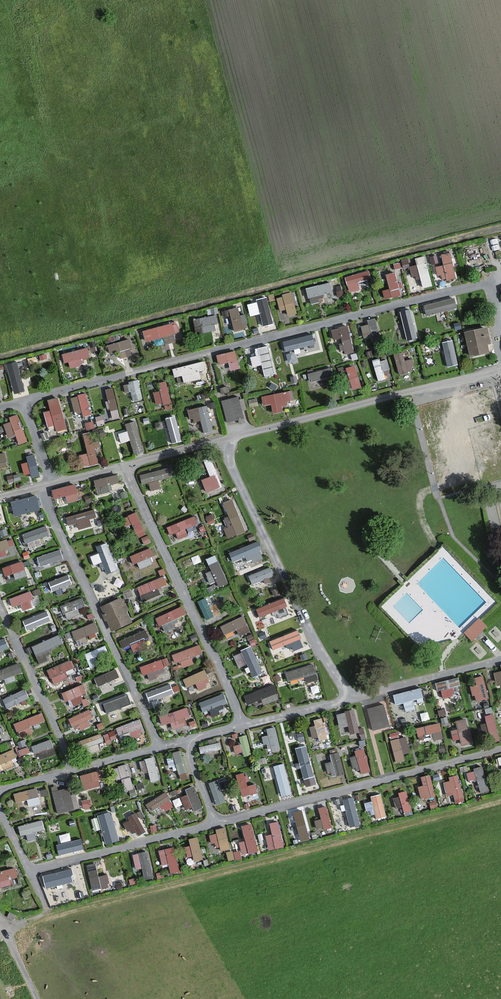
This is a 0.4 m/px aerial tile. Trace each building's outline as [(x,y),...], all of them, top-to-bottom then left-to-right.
[(450,249),(440,251),(443,263),(436,265),(440,280),(456,276),(450,249)] [(434,264),(442,262),(440,252),(432,254),(434,264)] [(423,286),(433,283),(425,254),(415,257),(423,286)] [(423,288),(415,264),(406,266),(414,290),(423,288)] [(367,268),(344,275),(350,291),(360,288),(358,280),(369,277),(367,268)] [(395,270),(385,272),(388,286),(382,288),(385,298),(401,294),(395,270)] [(307,294),(332,290),(331,281),(306,284),(307,294)] [(287,307),(288,314),(297,312),(292,290),(276,294),(279,309),(287,307)] [(268,296),(249,299),(251,314),(261,312),(263,323),(272,321),(268,296)] [(455,297),(423,301),(425,312),(456,308),(455,297)] [(246,312),(240,314),(237,305),(228,307),(234,330),(250,326),(246,312)] [(413,306),(400,309),(407,339),(420,335),(413,306)] [(215,313),(193,317),(196,332),(218,327),(215,313)] [(377,317),(360,322),(364,335),(380,330),(377,317)] [(173,331),(180,329),(178,320),(142,328),(146,343),(175,336),(173,331)] [(349,323),(330,326),(333,340),(339,339),(341,352),(353,350),(349,323)] [(487,328),(467,333),(472,356),(490,352),(488,343),(491,343),(487,328)] [(317,331),(283,338),(287,362),(299,359),(298,353),(320,349),(317,331)] [(107,343),(109,350),(119,347),(121,356),(134,352),(130,336),(107,343)] [(444,339),(446,364),(457,363),(455,338),(444,339)] [(255,345),(256,355),(251,355),(252,365),(262,364),(263,374),(273,373),(271,344),(255,345)] [(88,345),(64,350),(68,367),(83,363),(82,356),(90,354),(88,345)] [(218,363),(229,359),(232,369),(241,366),(235,348),(215,354),(218,363)] [(403,350),(395,352),(397,371),(416,368),(414,357),(404,358),(403,350)] [(387,356),(373,359),(377,379),(386,378),(384,368),(389,367),(387,356)] [(13,390),(24,388),(19,359),(9,361),(13,390)] [(172,365),(174,375),(183,373),(184,380),(201,377),(199,369),(206,368),(205,360),(172,365)] [(357,364),(349,365),(350,387),(359,386),(357,364)] [(331,365),(308,371),(310,379),(333,373),(331,365)] [(140,378),(124,381),(125,390),(131,389),(132,398),(143,396),(140,378)] [(161,388),(153,390),(157,404),(172,400),(167,378),(159,380),(161,388)] [(106,386),(111,418),(120,416),(115,385),(106,386)] [(263,404),(271,402),(273,411),(283,409),(281,401),(296,397),(294,387),(261,395),(263,404)] [(86,391),(71,395),(75,411),(82,409),(87,427),(96,425),(86,391)] [(43,410),(48,424),(55,422),(58,430),(69,427),(58,394),(47,398),(50,407),(43,410)] [(222,398),(227,420),(244,416),(239,394),(222,398)] [(189,408),(192,421),(201,418),(204,431),(214,428),(208,403),(189,408)] [(169,442),(182,440),(178,413),(166,415),(169,442)] [(95,415),(97,423),(105,422),(103,414),(95,415)] [(7,434),(17,432),(19,442),(26,440),(21,415),(4,418),(7,434)] [(128,430),(120,432),(122,441),(131,439),(134,452),(145,449),(137,419),(126,421),(128,430)] [(87,450),(79,452),(82,466),(101,461),(93,430),(83,432),(87,450)] [(23,453),(25,475),(39,473),(37,452),(23,453)] [(209,474),(216,472),(213,456),(205,458),(209,474)] [(149,480),(151,488),(161,485),(159,479),(174,475),(171,464),(139,472),(142,482),(149,480)] [(97,492),(111,490),(109,482),(119,480),(117,472),(94,477),(97,492)] [(217,472),(201,478),(206,491),(222,485),(217,472)] [(66,493),(67,501),(79,499),(76,482),(51,486),(53,496),(66,493)] [(14,514),(40,508),(37,493),(11,499),(14,514)] [(228,515),(222,517),(229,536),(246,530),(232,497),(222,501),(228,515)] [(90,516),(97,515),(96,508),(64,514),(66,523),(78,521),(79,528),(92,525),(90,516)] [(137,509),(123,516),(126,524),(132,521),(139,535),(147,531),(137,509)] [(167,524),(170,532),(175,530),(178,536),(201,527),(195,513),(167,524)] [(77,522),(67,524),(69,532),(78,530),(77,522)] [(46,523),(21,532),(24,542),(49,532),(46,523)] [(20,551),(14,534),(0,539),(0,558),(20,551)] [(28,548),(45,542),(43,536),(26,542),(28,548)] [(258,538),(229,551),(233,561),(251,553),(254,560),(265,556),(258,538)] [(96,543),(98,552),(91,553),(93,563),(104,560),(106,571),(118,568),(111,540),(96,543)] [(132,553),(138,568),(156,561),(150,546),(132,553)] [(61,547),(38,555),(41,564),(64,556),(61,547)] [(219,585),(227,582),(217,552),(206,556),(210,569),(206,570),(210,582),(217,579),(219,585)] [(25,561),(5,563),(6,578),(26,576),(25,561)] [(252,583),(274,575),(270,565),(248,573),(252,583)] [(69,572),(48,579),(52,590),(73,582),(69,572)] [(159,587),(168,583),(164,573),(137,585),(144,599),(161,591),(159,587)] [(14,610),(34,602),(29,589),(9,596),(14,610)] [(82,595),(54,606),(59,618),(81,609),(79,606),(86,603),(82,595)] [(110,628),(133,620),(123,595),(101,603),(110,628)] [(283,596),(255,607),(258,615),(286,603),(283,596)] [(206,597),(198,600),(205,617),(214,613),(206,597)] [(163,631),(178,624),(175,617),(187,611),(183,603),(156,616),(163,631)] [(262,614),(265,624),(290,617),(287,607),(262,614)] [(27,629),(52,619),(48,609),(23,618),(27,629)] [(237,626),(240,634),(251,629),(244,613),(220,624),(223,632),(237,626)] [(479,616),(463,631),(471,639),(487,624),(479,616)] [(96,619),(72,629),(78,643),(102,634),(96,619)] [(123,646),(131,642),(134,650),(151,642),(145,627),(120,639),(123,646)] [(225,632),(227,638),(239,634),(236,628),(225,632)] [(298,628),(269,639),(277,659),(305,648),(298,628)] [(47,649),(64,642),(61,633),(32,643),(39,662),(50,658),(47,649)] [(9,646),(5,635),(0,637),(0,649),(9,646)] [(177,668),(195,661),(193,654),(203,651),(200,642),(171,652),(177,668)] [(85,652),(91,665),(112,656),(106,643),(85,652)] [(253,675),(263,671),(251,644),(233,652),(240,666),(247,662),(253,675)] [(142,672),(171,664),(168,656),(140,663),(142,672)] [(69,677),(66,669),(76,666),(74,658),(48,666),(53,682),(69,677)] [(0,668),(0,679),(23,669),(19,660),(0,668)] [(288,679),(304,674),(306,681),(319,677),(315,661),(285,669),(288,679)] [(199,687),(212,682),(206,667),(183,677),(187,686),(197,682),(199,687)] [(103,681),(120,675),(118,669),(101,676),(103,681)] [(475,676),(477,683),(471,685),(476,701),(490,697),(484,673),(475,676)] [(462,692),(458,676),(436,681),(439,698),(462,692)] [(170,681),(146,690),(150,702),(175,692),(170,681)] [(263,702),(280,696),(274,681),(244,693),(248,702),(261,697),(263,702)] [(62,689),(64,699),(73,697),(75,705),(89,701),(85,683),(62,689)] [(3,697),(7,707),(30,695),(25,686),(3,697)] [(199,700),(203,710),(228,701),(224,691),(199,700)] [(384,701),(367,706),(373,729),(391,724),(384,701)] [(170,721),(173,729),(189,724),(186,716),(191,715),(189,705),(159,714),(162,724),(170,721)] [(338,711),(344,733),(361,729),(355,707),(338,711)] [(68,716),(74,731),(95,722),(89,708),(68,716)] [(44,710),(14,721),(20,736),(34,731),(31,724),(46,718),(44,710)] [(493,741),(500,739),(500,738),(494,711),(486,713),(493,741)] [(456,718),(457,727),(451,728),(453,737),(461,736),(462,743),(471,742),(468,716),(456,718)] [(324,717),(311,717),(312,738),(326,738),(324,717)] [(102,744),(145,730),(141,718),(81,737),(86,753),(103,748),(102,744)] [(441,721),(416,725),(419,741),(444,736),(441,721)] [(277,725),(264,727),(268,750),(281,748),(277,725)] [(239,735),(245,754),(253,752),(247,733),(239,735)] [(405,759),(404,752),(411,751),(407,734),(391,738),(397,761),(405,759)] [(32,743),(37,758),(57,752),(52,737),(32,743)] [(221,740),(200,745),(201,752),(223,747),(221,740)] [(306,743),(295,746),(304,776),(315,773),(306,743)] [(358,773),(371,770),(366,746),(353,749),(358,773)] [(14,764),(11,756),(17,754),(14,747),(0,752),(0,770),(14,764)] [(330,752),(332,760),(326,761),(329,775),(345,771),(340,750),(330,752)] [(182,751),(166,755),(172,779),(189,774),(182,751)] [(145,780),(159,777),(155,755),(141,757),(145,780)] [(116,765),(122,790),(135,787),(129,761),(116,765)] [(273,764),(281,795),(292,792),(284,761),(273,764)] [(474,793),(490,789),(483,765),(467,769),(474,793)] [(83,789),(102,785),(99,769),(80,772),(83,789)] [(255,781),(250,782),(246,770),(236,772),(242,794),(258,789),(255,781)] [(430,772),(417,776),(423,797),(436,794),(430,772)] [(306,783),(317,782),(316,775),(305,776),(306,783)] [(461,775),(443,777),(446,802),(465,800),(461,775)] [(209,781),(215,803),(226,799),(219,777),(209,781)] [(69,786),(53,789),(57,812),(74,808),(69,786)] [(196,786),(180,792),(186,810),(202,805),(196,786)] [(15,800),(28,798),(29,804),(40,803),(38,788),(14,792),(15,800)] [(399,791),(405,811),(413,809),(407,789),(399,791)] [(246,800),(260,796),(258,790),(244,795),(246,800)] [(162,803),(165,809),(174,805),(167,791),(146,801),(150,809),(162,803)] [(376,817),(387,815),(383,792),(372,794),(376,817)] [(398,793),(392,795),(397,810),(403,808),(398,793)] [(353,795),(343,798),(351,825),(361,822),(353,795)] [(371,799),(365,801),(369,816),(375,814),(371,799)] [(315,818),(317,827),(333,824),(328,803),(318,806),(321,817),(315,818)] [(300,840),(310,838),(305,807),(295,809),(300,840)] [(98,813),(106,842),(119,838),(111,809),(98,813)] [(137,812),(123,819),(129,831),(136,828),(139,834),(146,830),(137,812)] [(20,833),(45,830),(43,819),(19,822),(20,833)] [(268,821),(271,831),(265,833),(269,849),(286,845),(279,819),(268,821)] [(229,843),(234,857),(260,849),(251,821),(240,824),(245,838),(229,843)] [(227,827),(209,830),(211,842),(218,841),(220,850),(230,848),(227,827)] [(60,854),(85,846),(81,835),(56,843),(60,854)] [(199,835),(187,837),(190,858),(202,856),(199,835)] [(159,848),(162,863),(169,861),(171,872),(180,870),(175,845),(159,848)] [(151,849),(134,851),(136,868),(143,868),(144,877),(154,876),(151,849)] [(110,885),(107,872),(100,874),(96,861),(86,863),(93,889),(110,885)] [(50,883),(75,876),(72,865),(47,872),(50,883)] [(0,869),(0,885),(11,883),(10,876),(18,875),(17,866),(0,869)]
